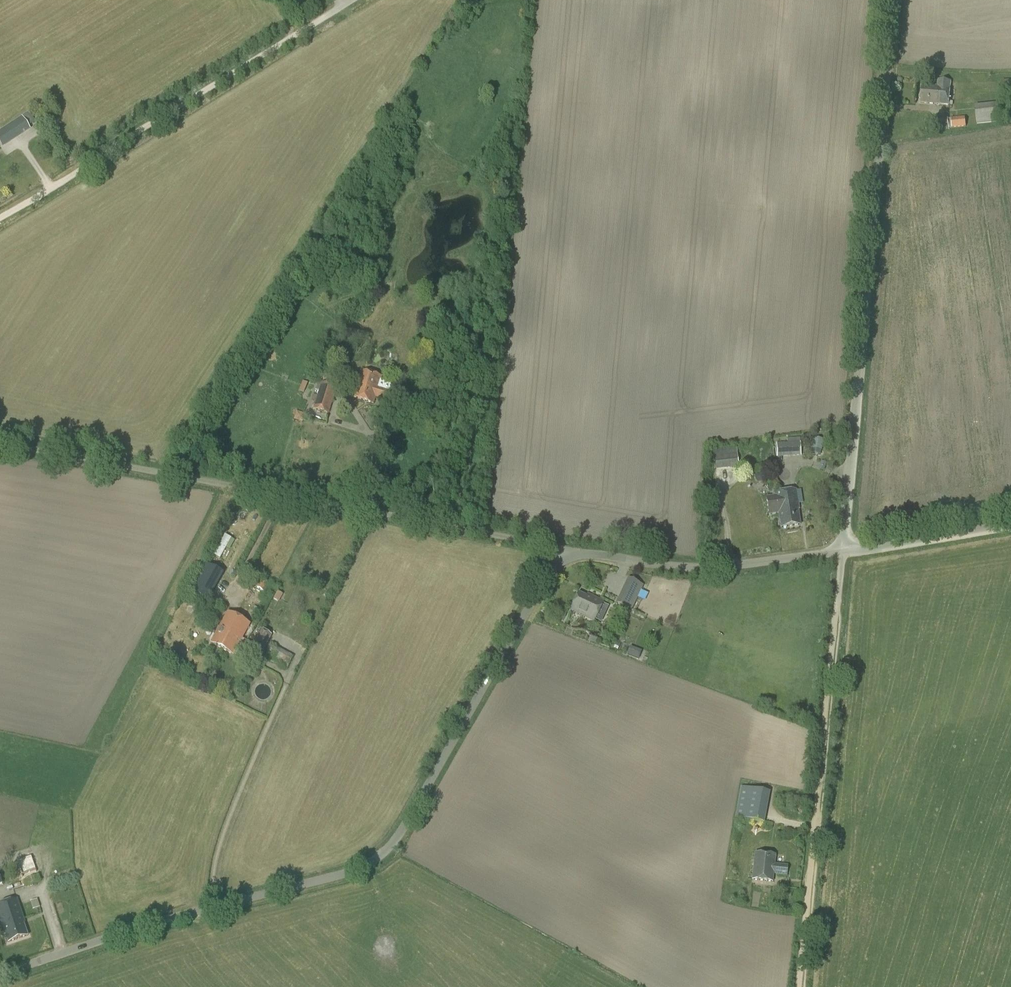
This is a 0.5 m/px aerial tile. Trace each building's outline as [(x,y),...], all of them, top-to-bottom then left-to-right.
[(948,106),(951,82),(937,80),(936,86),(922,85),(920,103),(948,106)] [(1010,91),(1010,81),(1001,81),(1002,92),(1010,91)] [(976,124),(999,122),(997,104),(974,106),(976,124)] [(22,117),(15,121),(23,134),(30,130),(28,127),(22,117)] [(966,127),(965,118),(947,119),(925,121),(926,132),(949,130),(949,129),(966,127)] [(9,144),(1,130),(0,131),(0,145),(2,148),(9,144)] [(360,371),(352,398),(373,404),(375,398),(390,402),(393,392),(390,391),(392,383),(380,380),(381,377),(360,371)] [(303,381),(299,391),(303,393),(307,383),(303,381)] [(328,414),(337,388),(321,383),(313,409),(328,414)] [(301,423),(303,415),(296,413),(293,420),(301,423)] [(776,457),(800,455),(800,443),(776,445),(776,457)] [(714,470),(738,467),(736,454),(712,457),(714,470)] [(786,519),(779,520),(780,528),(800,525),(797,510),(799,509),(796,491),(782,493),(786,519)] [(778,514),(779,520),(786,519),(782,493),(774,494),(774,496),(765,498),(768,516),(778,514)] [(222,559),(231,537),(224,534),(215,556),(222,559)] [(206,601),(221,573),(204,563),(188,591),(206,601)] [(631,611),(643,586),(629,579),(617,604),(631,611)] [(261,580),(257,588),(266,593),(270,585),(261,580)] [(590,600),(578,594),(572,608),(584,613),(582,616),(594,621),(603,603),(591,597),(590,600)] [(248,648),(250,644),(242,640),(250,625),(227,612),(211,643),(223,650),(228,641),(231,643),(231,642),(241,647),(242,645),(248,648)] [(228,641),(223,650),(234,655),(236,651),(246,657),(248,653),(259,659),(272,635),(260,629),(252,645),(250,644),(248,648),(242,645),(241,647),(231,642),(231,643),(228,641)] [(271,661),(278,648),(273,645),(265,658),(271,661)] [(641,651),(630,647),(627,655),(638,659),(641,651)] [(293,657),(288,654),(281,667),(286,670),(293,657)] [(762,822),(768,793),(741,788),(736,817),(762,822)] [(786,876),(787,866),(774,865),(775,856),(754,853),(752,880),(772,882),(773,875),(786,876)] [(25,887),(40,882),(31,856),(16,861),(25,887)] [(17,899),(0,905),(0,928),(3,927),(8,943),(28,936),(22,918),(25,917),(24,913),(22,914),(17,899)]
